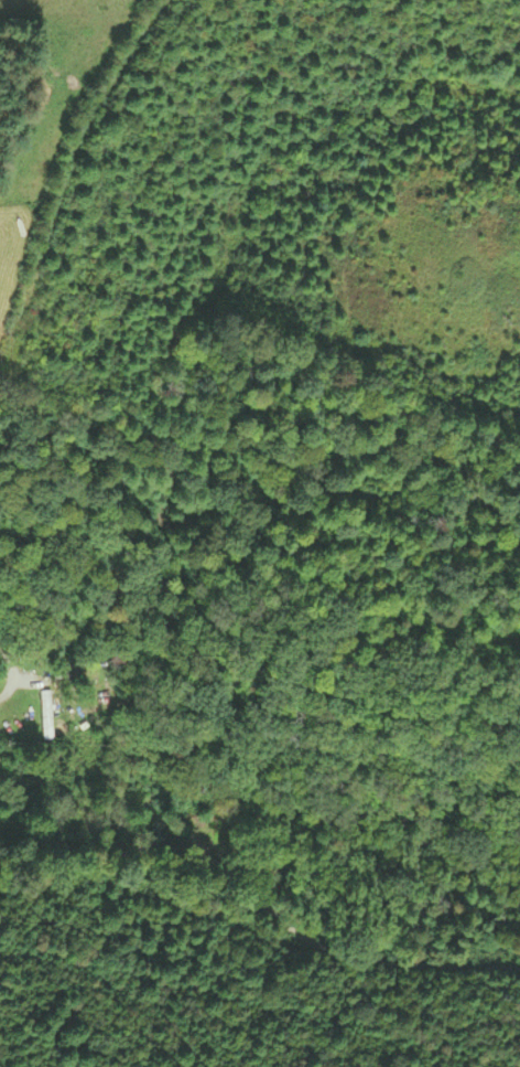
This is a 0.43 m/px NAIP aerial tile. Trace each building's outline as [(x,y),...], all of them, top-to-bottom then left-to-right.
[(52,692),(42,692),(42,740),(52,740),(52,692)]
